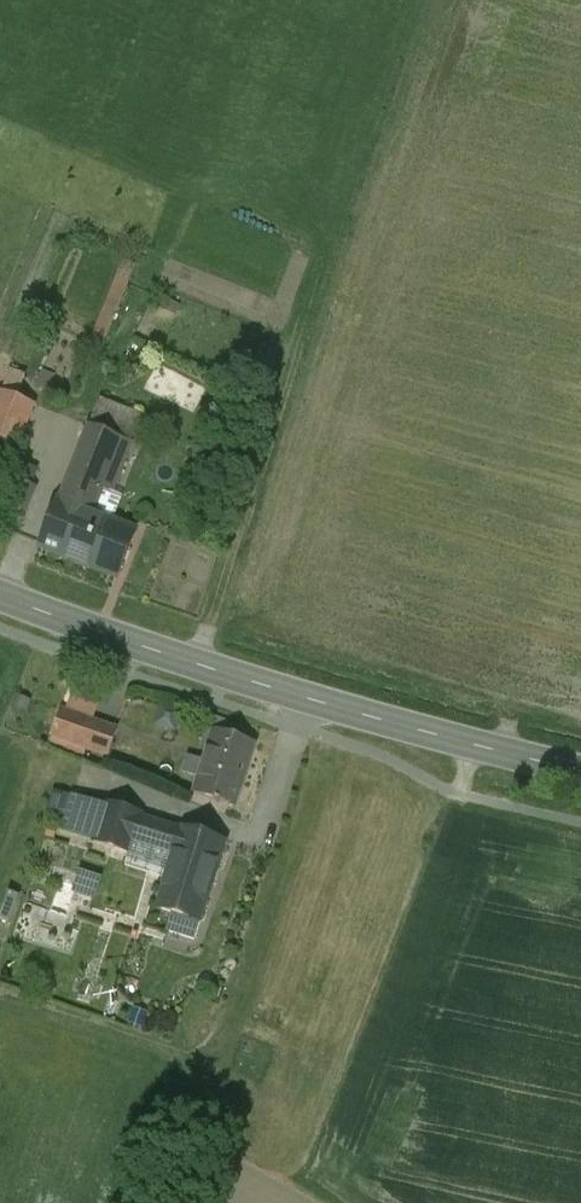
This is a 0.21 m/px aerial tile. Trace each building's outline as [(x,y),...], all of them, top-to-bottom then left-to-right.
[(53,377),(41,372),(36,387),(48,392),(53,377)] [(1,392),(0,395),(0,455),(11,460),(32,405),(1,392)] [(141,417),(99,400),(88,427),(130,444),(141,417)] [(130,444),(88,427),(58,503),(91,516),(101,490),(110,494),(130,444)] [(58,503),(57,503),(39,548),(116,579),(134,534),(91,516),(58,503)] [(103,689),(79,681),(67,714),(91,722),(103,689)] [(67,714),(61,711),(52,737),(85,749),(88,750),(88,751),(107,757),(117,731),(91,722),(67,714)] [(254,744),(213,731),(203,762),(188,758),(183,774),(198,778),(193,795),(216,802),(215,804),(218,805),(219,803),(234,808),(254,744)] [(85,749),(52,737),(49,745),(82,757),(85,749)] [(139,816),(105,805),(94,842),(128,853),(131,843),(139,817),(139,816)] [(181,831),(139,817),(131,843),(173,856),(181,831)] [(223,842),(182,829),(173,856),(173,858),(156,910),(171,915),(199,924),(207,900),(205,899),(223,842)] [(93,893),(95,872),(71,871),(69,891),(93,893)] [(199,924),(171,915),(166,932),(194,941),(199,924)]
